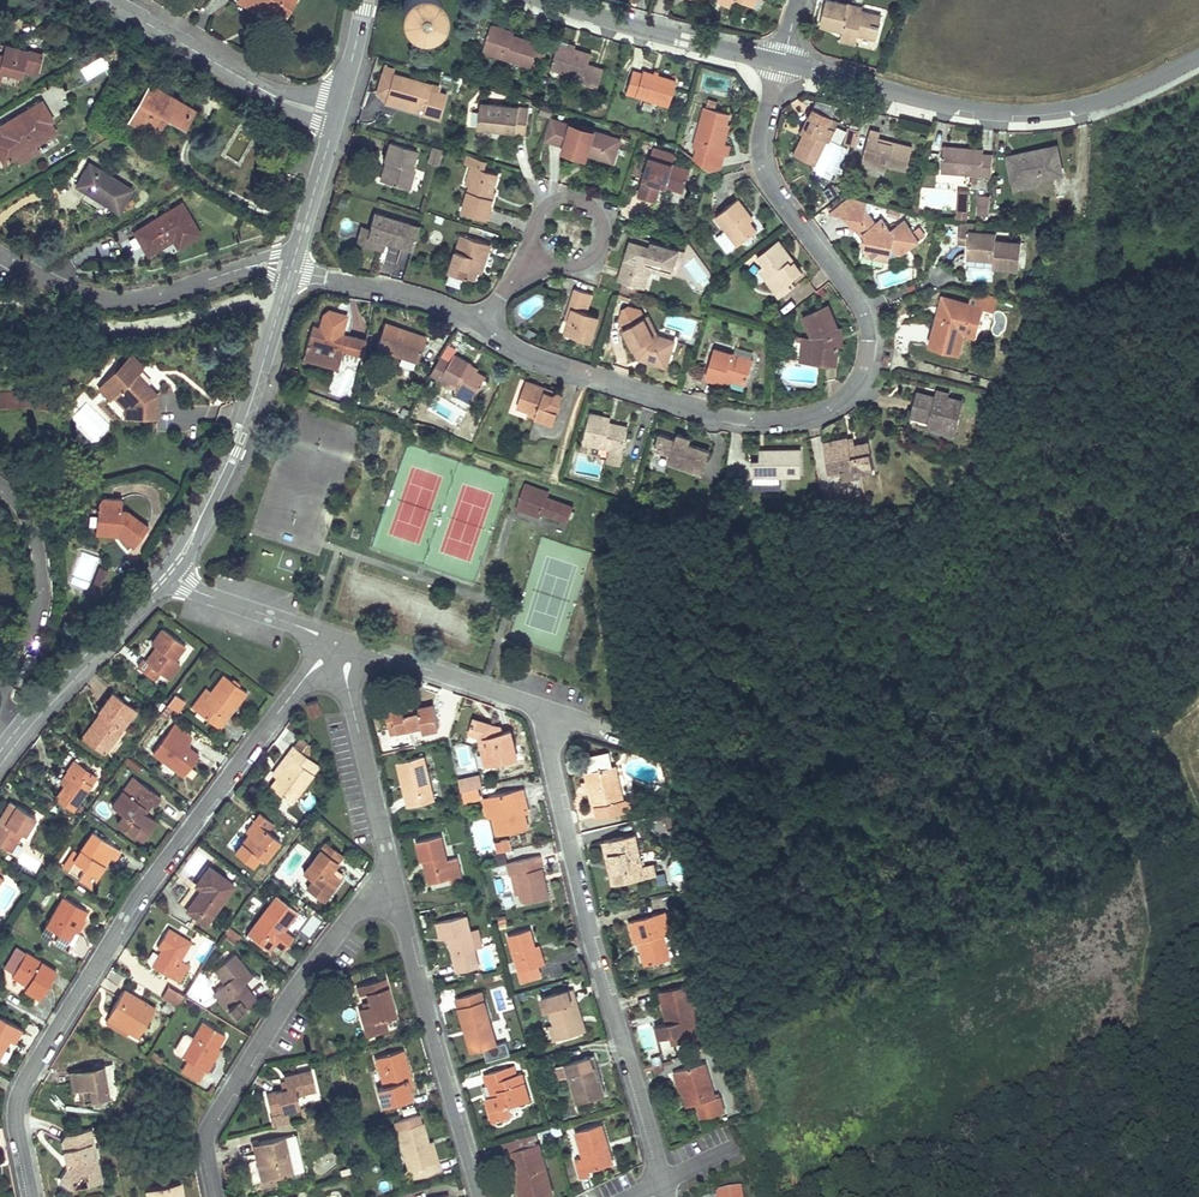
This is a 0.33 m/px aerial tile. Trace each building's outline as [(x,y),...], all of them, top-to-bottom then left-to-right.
[(236,1),(253,11),(258,2),(261,4),(271,9),(286,18),(296,0),(237,0),(236,1)] [(408,22),(414,26),(422,28),(429,27),(435,23),(440,17),(441,9),(440,2),(439,0),(405,0),(405,1),(403,8),(404,16),(408,22)] [(740,0),(732,0),(730,5),(743,11),(746,3),(740,0)] [(832,0),(826,0),(820,25),(843,30),(842,34),(857,38),(858,34),(876,39),(879,27),(880,27),(881,24),(880,24),(882,15),(862,10),(861,13),(854,11),(856,5),(848,2),(847,4),(832,0)] [(258,2),(253,11),(256,13),(261,4),(258,2)] [(856,5),(854,11),(861,13),(863,6),(856,5)] [(281,27),(286,18),(271,9),(266,18),(281,27)] [(539,43),(513,35),(514,32),(491,24),(483,52),(531,67),(535,55),(539,43)] [(855,45),(857,38),(842,34),(840,41),(855,45)] [(133,42),(121,36),(116,40),(130,48),(133,42)] [(544,58),(549,42),(540,40),(539,43),(535,55),(544,58)] [(560,40),(559,43),(575,48),(576,45),(560,40)] [(551,68),(584,78),(583,83),(598,88),(604,69),(589,65),(592,54),(575,48),(559,43),(551,68)] [(0,44),(0,81),(14,85),(18,73),(22,74),(24,69),(38,73),(43,55),(0,44)] [(85,81),(109,69),(103,55),(79,68),(85,81)] [(377,94),(384,102),(393,73),(394,70),(385,67),(377,94)] [(625,92),(668,106),(676,81),(657,75),(653,73),(642,70),(641,73),(632,70),(625,92)] [(384,103),(439,119),(447,94),(429,89),(431,84),(393,73),(384,102),(384,103)] [(184,128),(195,108),(149,82),(127,120),(154,136),(163,122),(172,127),(175,123),(184,128)] [(536,84),(530,82),(526,91),(533,93),(536,84)] [(41,102),(3,124),(7,132),(2,134),(0,136),(0,156),(3,162),(15,155),(34,144),(55,132),(49,122),(52,120),(41,102)] [(526,133),(529,108),(481,102),(478,128),(526,133)] [(727,123),(729,113),(705,107),(694,146),(698,147),(724,155),(727,156),(730,145),(725,143),(727,136),(723,135),(727,123)] [(796,156),(815,166),(837,121),(815,110),(810,120),(814,121),(806,137),(796,156)] [(553,115),(550,124),(562,128),(565,119),(553,115)] [(546,138),(566,144),(572,124),(573,121),(565,119),(562,128),(550,124),(546,138)] [(806,137),(814,121),(810,120),(802,136),(806,137)] [(277,135),(280,129),(272,124),(269,130),(277,135)] [(614,162),(620,140),(572,124),(566,144),(564,151),(586,158),(587,154),(614,162)] [(835,127),(832,141),(841,143),(844,129),(835,127)] [(854,146),(858,129),(848,127),(844,143),(854,146)] [(907,169),(913,147),(894,142),(894,145),(878,141),(879,138),(880,133),(871,130),(863,160),(874,162),(873,167),(886,170),(888,164),(907,169)] [(417,151),(390,142),(384,160),(386,161),(390,162),(385,181),(408,188),(414,168),(412,167),(417,151)] [(34,144),(15,155),(20,163),(38,152),(34,144)] [(942,172),(991,175),(993,155),(983,154),(984,149),(943,146),(942,172)] [(1062,172),(1056,146),(1022,154),(1023,159),(1009,162),(1014,183),(1029,179),(1037,185),(1042,176),(1062,172)] [(724,155),(698,147),(695,158),(710,170),(720,169),(724,155)] [(672,153),(654,148),(638,195),(656,200),(661,184),(666,186),(667,181),(685,187),(690,169),(673,164),(675,156),(672,153)] [(1023,159),(1022,154),(1008,157),(1009,162),(1023,159)] [(462,211),(487,219),(493,199),(491,198),(493,191),(498,175),(483,170),(486,161),(468,155),(465,164),(471,167),(476,168),(470,186),(462,211)] [(385,181),(390,162),(386,161),(380,179),(385,181)] [(118,212),(132,189),(90,163),(76,186),(118,212)] [(470,186),(476,168),(471,167),(466,184),(470,186)] [(1014,183),(1016,190),(1037,185),(1029,179),(1014,183)] [(685,187),(667,181),(666,186),(683,192),(685,187)] [(832,200),(838,190),(830,185),(823,194),(832,200)] [(969,190),(961,189),(959,210),(967,211),(969,190)] [(989,199),(979,198),(978,215),(988,216),(989,199)] [(747,216),(750,213),(739,199),(716,216),(726,229),(737,243),(738,245),(758,230),(750,220),(747,216)] [(857,206),(848,203),(832,215),(844,215),(857,206)] [(178,245),(198,234),(180,204),(159,217),(159,219),(137,232),(135,229),(116,241),(126,257),(144,246),(148,252),(173,237),(178,245)] [(891,230),(882,218),(876,222),(866,209),(857,206),(844,215),(855,230),(857,229),(859,227),(866,237),(864,239),(862,241),(867,248),(864,249),(863,256),(867,257),(888,261),(888,260),(891,260),(919,240),(905,220),(891,230)] [(901,211),(889,208),(887,215),(899,219),(901,211)] [(967,211),(959,210),(959,218),(967,219),(967,211)] [(410,223),(374,212),(367,236),(384,241),(403,246),(410,223)] [(436,221),(442,223),(444,217),(437,215),(436,221)] [(988,216),(978,215),(978,223),(988,224),(988,216)] [(968,243),(967,257),(994,258),(993,266),(1019,268),(1021,242),(996,240),(996,233),(974,231),(974,223),(961,222),(960,230),(969,231),(968,243)] [(419,226),(410,223),(403,246),(412,249),(419,226)] [(866,237),(859,227),(857,229),(864,239),(866,237)] [(737,243),(726,229),(717,236),(727,250),(737,243)] [(968,243),(969,231),(960,230),(959,242),(968,243)] [(461,235),(450,271),(465,275),(476,279),(478,270),(480,266),(484,267),(491,244),(461,235)] [(384,241),(367,236),(366,240),(383,245),(384,241)] [(631,241),(650,247),(651,243),(632,237),(631,241)] [(792,258),(778,240),(758,256),(765,265),(785,292),(795,284),(791,279),(802,271),(794,261),(791,263),(789,261),(792,258)] [(631,241),(619,280),(623,282),(638,286),(644,288),(647,278),(642,276),(646,265),(672,272),(676,260),(679,251),(651,242),(651,243),(650,247),(631,241)] [(684,252),(679,251),(676,260),(682,262),(684,252)] [(671,276),(672,272),(646,265),(642,276),(647,278),(650,270),(671,276)] [(781,295),(785,292),(765,265),(760,269),(781,295)] [(465,275),(450,271),(447,282),(462,287),(465,275)] [(638,286),(623,282),(621,289),(635,294),(638,286)] [(565,332),(592,341),(600,316),(588,312),(593,294),(575,289),(569,306),(573,307),(568,320),(565,332)] [(938,313),(930,346),(958,353),(964,331),(967,322),(979,325),(984,308),(995,311),(999,297),(972,289),(969,303),(943,296),(939,309),(943,309),(942,314),(938,313)] [(838,327),(828,305),(803,317),(813,337),(804,336),(801,359),(837,363),(839,344),(838,327)] [(645,318),(640,311),(629,306),(624,309),(620,321),(639,357),(644,355),(647,355),(645,359),(656,363),(658,357),(668,360),(675,340),(658,335),(654,337),(645,318)] [(658,335),(648,316),(645,318),(654,337),(658,335)] [(979,325),(967,322),(964,331),(977,334),(979,325)] [(425,336),(385,323),(377,347),(417,361),(425,336)] [(362,354),(365,340),(312,325),(303,359),(337,369),(343,349),(362,354)] [(548,338),(539,336),(536,344),(545,347),(548,338)] [(753,361),(714,349),(706,377),(724,382),(725,381),(725,378),(732,380),(746,384),(753,361)] [(450,362),(442,357),(433,374),(457,387),(475,397),(487,376),(477,370),(470,367),(472,364),(472,363),(455,354),(450,362)] [(119,375),(128,366),(136,374),(143,367),(131,355),(115,371),(119,375)] [(668,360),(658,357),(656,363),(667,366),(668,360)] [(136,374),(128,366),(119,375),(115,371),(102,384),(114,396),(125,407),(125,418),(157,418),(157,394),(136,374)] [(558,391),(557,392),(555,395),(546,391),(547,388),(527,381),(518,406),(530,411),(529,414),(554,423),(564,396),(564,395),(563,393),(563,392),(561,391),(560,391),(558,391)] [(114,396),(102,384),(97,388),(110,400),(114,396)] [(473,402),(475,397),(457,387),(455,392),(473,402)] [(937,397),(947,399),(948,396),(949,392),(938,390),(937,397)] [(957,430),(964,401),(948,396),(947,399),(937,397),(919,392),(916,402),(923,405),(920,417),(931,419),(930,423),(957,430)] [(0,394),(0,406),(24,405),(34,406),(35,394),(24,393),(0,394)] [(50,397),(35,394),(34,406),(49,408),(50,397)] [(920,417),(923,405),(916,402),(913,414),(920,417)] [(621,459),(623,450),(627,430),(609,426),(609,422),(610,417),(590,413),(584,442),(598,445),(614,448),(612,457),(621,459)] [(609,422),(609,426),(627,430),(628,426),(609,422)] [(957,430),(930,423),(929,426),(956,433),(957,430)] [(710,450),(689,443),(691,437),(687,435),(686,439),(682,437),(683,434),(678,433),(676,439),(659,433),(654,448),(672,454),(669,462),(702,473),(710,450)] [(849,438),(848,436),(824,440),(830,470),(842,468),(844,477),(861,474),(860,470),(874,468),(869,441),(855,443),(850,444),(849,438)] [(614,448),(598,445),(595,454),(612,457),(614,448)] [(801,449),(764,449),(764,461),(760,461),(753,461),(753,485),(782,485),(782,474),(801,474),(801,449)] [(529,506),(526,501),(531,487),(526,485),(517,507),(540,515),(542,511),(529,506)] [(546,498),(548,493),(531,487),(526,501),(529,506),(542,511),(569,520),(570,516),(572,511),(573,508),(546,498)] [(148,526),(126,511),(121,511),(122,500),(103,499),(99,504),(98,509),(103,509),(101,527),(116,529),(118,530),(116,533),(134,546),(148,526)] [(116,529),(101,527),(103,509),(98,509),(96,532),(116,533),(118,530),(116,529)] [(108,571),(100,568),(98,573),(105,576),(108,571)] [(105,576),(98,573),(91,590),(99,593),(105,576)] [(185,645),(162,629),(152,643),(156,647),(158,648),(155,651),(154,650),(146,661),(143,659),(138,667),(154,679),(159,672),(168,678),(180,663),(174,659),(185,645)] [(246,692),(223,675),(196,711),(219,728),(227,718),(225,716),(233,705),(235,707),(246,692)] [(191,707),(196,711),(210,691),(206,688),(191,707)] [(175,692),(167,703),(173,708),(177,711),(185,700),(175,692)] [(108,748),(136,710),(113,693),(98,712),(102,714),(105,717),(103,720),(100,717),(88,733),(108,748)] [(392,721),(394,731),(422,725),(423,732),(439,728),(434,705),(418,708),(419,711),(415,712),(413,699),(386,704),(389,722),(392,721)] [(306,704),(310,716),(321,712),(316,700),(306,704)] [(173,708),(167,703),(160,712),(160,713),(166,717),(173,708)] [(225,716),(227,718),(235,707),(233,705),(225,716)] [(511,731),(502,733),(500,727),(496,728),(496,729),(492,730),(491,724),(474,719),(470,733),(479,736),(483,753),(492,751),(495,764),(517,758),(511,731)] [(182,747),(191,736),(174,724),(158,745),(153,751),(153,752),(183,776),(197,758),(186,750),(182,747)] [(105,752),(108,748),(88,733),(85,737),(105,752)] [(191,736),(182,747),(186,750),(194,739),(191,736)] [(150,748),(153,751),(158,745),(155,742),(150,748)] [(270,786),(291,803),(319,766),(293,746),(287,755),(292,759),(277,777),(270,786)] [(492,751),(483,753),(486,766),(495,764),(492,751)] [(292,759),(287,755),(273,774),(277,777),(292,759)] [(398,762),(408,806),(434,800),(423,756),(398,762)] [(72,810),(91,785),(86,781),(85,776),(89,775),(91,773),(75,761),(68,770),(73,774),(65,786),(56,797),(72,810)] [(590,792),(593,808),(596,807),(599,817),(631,809),(628,799),(624,800),(619,801),(614,777),(618,776),(616,765),(585,772),(588,782),(590,792)] [(61,782),(65,786),(73,774),(69,772),(61,782)] [(134,776),(132,779),(140,786),(142,783),(134,776)] [(624,800),(618,776),(614,777),(619,801),(624,800)] [(161,797),(142,783),(140,786),(132,779),(112,806),(123,814),(129,818),(122,827),(142,841),(149,832),(145,830),(154,819),(142,810),(144,808),(147,810),(152,803),(156,805),(161,797)] [(474,788),(461,791),(463,803),(477,800),(474,788)] [(520,804),(519,800),(525,798),(523,789),(488,797),(493,817),(497,835),(528,828),(525,813),(522,804),(520,804)] [(301,802),(307,809),(317,802),(312,795),(301,802)] [(489,818),(493,817),(488,797),(484,798),(489,818)] [(528,813),(525,798),(519,800),(520,804),(522,804),(525,813),(528,813)] [(0,818),(0,819),(6,823),(17,805),(11,802),(0,818)] [(11,851),(18,838),(22,833),(25,835),(36,817),(17,805),(6,823),(0,819),(0,845),(11,851)] [(679,827),(675,811),(664,813),(669,830),(679,827)] [(117,823),(122,827),(129,818),(123,814),(117,823)] [(274,824),(260,814),(254,821),(257,824),(249,834),(235,852),(253,866),(260,857),(265,861),(280,841),(268,832),(274,824)] [(308,817),(307,816),(298,828),(303,831),(312,820),(311,819),(308,817)] [(157,821),(154,819),(145,830),(149,832),(157,821)] [(247,832),(249,834),(257,824),(254,821),(247,832)] [(115,859),(120,850),(93,831),(79,853),(68,869),(91,884),(101,869),(98,867),(101,862),(104,864),(110,856),(115,859)] [(636,835),(604,841),(607,855),(610,854),(616,883),(641,877),(639,866),(642,866),(636,835)] [(441,836),(417,841),(421,861),(426,860),(427,863),(425,864),(429,883),(450,878),(451,882),(461,880),(456,858),(446,860),(441,836)] [(18,838),(11,851),(16,854),(24,842),(18,838)] [(496,853),(512,850),(509,839),(494,842),(496,853)] [(307,889),(324,901),(340,878),(335,874),(330,871),(333,867),(343,854),(326,842),(304,873),(313,880),(307,889)] [(63,865),(68,869),(79,853),(74,849),(63,865)] [(613,883),(616,883),(610,854),(607,855),(613,883)] [(549,896),(540,855),(508,863),(510,875),(512,874),(518,873),(522,891),(524,902),(549,896)] [(642,866),(639,866),(641,877),(656,874),(654,863),(642,866)] [(234,885),(209,867),(196,885),(194,883),(179,904),(199,918),(204,911),(212,916),(234,885)] [(517,892),(522,891),(518,873),(512,874),(517,892)] [(83,918),(87,910),(64,896),(47,925),(70,939),(83,918)] [(297,911),(276,896),(248,934),(268,950),(274,942),(284,949),(293,938),(283,930),(297,911)] [(204,911),(199,918),(206,923),(212,916),(204,911)] [(656,914),(662,935),(664,934),(672,932),(666,912),(656,914)] [(458,971),(479,966),(474,947),(471,931),(467,914),(437,921),(442,938),(450,936),(458,971)] [(656,914),(629,922),(635,943),(638,942),(644,941),(651,964),(671,958),(664,934),(662,935),(656,914)] [(83,918),(70,939),(47,925),(41,933),(68,949),(86,920),(83,918)] [(229,927),(225,932),(227,934),(237,942),(241,937),(229,927)] [(190,942),(168,929),(157,946),(164,950),(162,953),(160,952),(152,965),(179,981),(189,965),(180,959),(190,942)] [(478,929),(471,931),(474,947),(482,946),(478,929)] [(535,946),(530,929),(508,935),(522,982),(540,976),(537,966),(541,965),(535,946)] [(237,942),(227,934),(225,936),(235,944),(237,942)] [(673,934),(667,935),(671,955),(678,954),(673,934)] [(645,966),(651,964),(644,941),(638,942),(645,966)] [(540,945),(535,946),(541,965),(545,964),(540,945)] [(18,947),(5,967),(13,972),(26,952),(18,947)] [(57,971),(26,952),(13,972),(5,967),(0,976),(0,983),(20,996),(24,988),(40,998),(57,971)] [(250,973),(234,954),(214,970),(225,983),(213,992),(227,1009),(228,1007),(234,1016),(253,1001),(246,992),(249,990),(243,983),(241,981),(250,973)] [(252,976),(250,973),(241,981),(243,983),(252,976)] [(384,1019),(396,1016),(385,978),(358,986),(361,995),(368,993),(370,1001),(372,1005),(364,1007),(360,1008),(368,1035),(387,1029),(384,1019)] [(689,984),(660,992),(662,1001),(665,1001),(670,1022),(668,1023),(656,1026),(659,1038),(671,1035),(671,1036),(682,1043),(703,1038),(689,984)] [(495,992),(505,1009),(514,1004),(504,987),(495,992)] [(577,1000),(574,988),(542,998),(546,1010),(550,1008),(555,1024),(559,1039),(582,1032),(573,1002),(577,1000)] [(156,1009),(124,989),(110,1013),(131,1027),(129,1031),(138,1037),(156,1009)] [(246,992),(253,1001),(256,999),(249,990),(246,992)] [(481,991),(456,998),(465,1029),(469,1028),(476,1050),(496,1044),(495,1039),(491,1024),(481,991)] [(184,997),(178,993),(172,1004),(177,1007),(184,997)] [(587,1031),(577,1000),(573,1002),(582,1032),(587,1031)] [(175,1010),(178,1007),(177,1007),(172,1004),(167,1001),(165,1004),(175,1010)] [(131,1027),(110,1013),(107,1018),(129,1031),(131,1027)] [(21,1028),(0,1015),(0,1053),(5,1045),(2,1043),(6,1036),(10,1038),(14,1040),(21,1028)] [(203,1021),(182,1056),(207,1071),(213,1062),(210,1060),(218,1048),(226,1035),(203,1021)] [(499,1022),(491,1024),(495,1039),(503,1036),(499,1022)] [(555,1040),(559,1039),(555,1024),(551,1025),(555,1040)] [(469,1028),(465,1029),(472,1052),(476,1050),(469,1028)] [(638,1031),(645,1047),(653,1044),(646,1028),(638,1031)] [(218,1048),(210,1060),(213,1062),(220,1049),(218,1048)] [(409,1073),(403,1050),(376,1058),(384,1086),(378,1088),(383,1105),(412,1097),(409,1089),(406,1079),(404,1079),(403,1075),(409,1073)] [(162,1063),(164,1058),(154,1052),(151,1056),(162,1063)] [(591,1056),(561,1065),(563,1075),(569,1074),(577,1103),(605,1095),(600,1078),(598,1079),(591,1056)] [(598,1079),(600,1078),(594,1056),(591,1056),(598,1079)] [(705,1063),(676,1072),(678,1080),(681,1079),(685,1091),(689,1106),(697,1103),(701,1118),(725,1111),(721,1096),(715,1097),(705,1063)] [(109,1096),(104,1065),(75,1070),(79,1089),(81,1101),(109,1096)] [(530,1099),(522,1073),(514,1075),(511,1076),(508,1067),(484,1074),(487,1084),(489,1083),(492,1082),(495,1092),(499,1090),(500,1093),(493,1095),(486,1098),(490,1111),(511,1105),(510,1102),(517,1100),(518,1103),(530,1099)] [(73,1090),(79,1089),(75,1070),(70,1071),(73,1090)] [(266,1094),(271,1113),(300,1106),(297,1094),(316,1089),(311,1070),(284,1077),(285,1081),(287,1089),(283,1090),(266,1094)] [(414,1087),(409,1073),(403,1075),(404,1079),(406,1079),(409,1089),(414,1087)] [(495,1092),(492,1082),(489,1083),(493,1095),(500,1093),(499,1090),(495,1092)] [(271,1116),(274,1126),(288,1123),(286,1113),(271,1116)] [(428,1142),(422,1122),(398,1129),(410,1170),(412,1169),(414,1177),(440,1170),(438,1161),(434,1161),(428,1142)] [(607,1144),(601,1124),(576,1132),(584,1157),(575,1160),(581,1178),(590,1175),(589,1171),(610,1164),(604,1144),(607,1144)] [(95,1147),(92,1129),(68,1133),(63,1140),(66,1155),(72,1154),(73,1160),(68,1167),(60,1179),(72,1187),(89,1183),(86,1167),(95,1165),(92,1147),(95,1147)] [(501,1144),(503,1153),(535,1144),(532,1135),(501,1144)] [(284,1137),(258,1143),(262,1158),(256,1159),(251,1161),(248,1166),(251,1182),(266,1178),(293,1172),(284,1137)] [(258,1143),(258,1141),(252,1142),(256,1159),(262,1158),(258,1143)] [(428,1142),(434,1161),(438,1161),(432,1141),(428,1142)] [(535,1144),(503,1153),(507,1165),(511,1164),(514,1174),(517,1173),(521,1189),(519,1189),(521,1196),(542,1196),(551,1194),(541,1159),(543,1158),(538,1143),(535,1144)] [(604,1144),(610,1164),(613,1163),(607,1144),(604,1144)] [(101,1181),(95,1147),(92,1147),(95,1165),(86,1167),(89,1183),(101,1181)] [(180,1183),(147,1189),(148,1196),(183,1196),(180,1183)] [(740,1188),(720,1191),(721,1196),(741,1196),(740,1188)]
